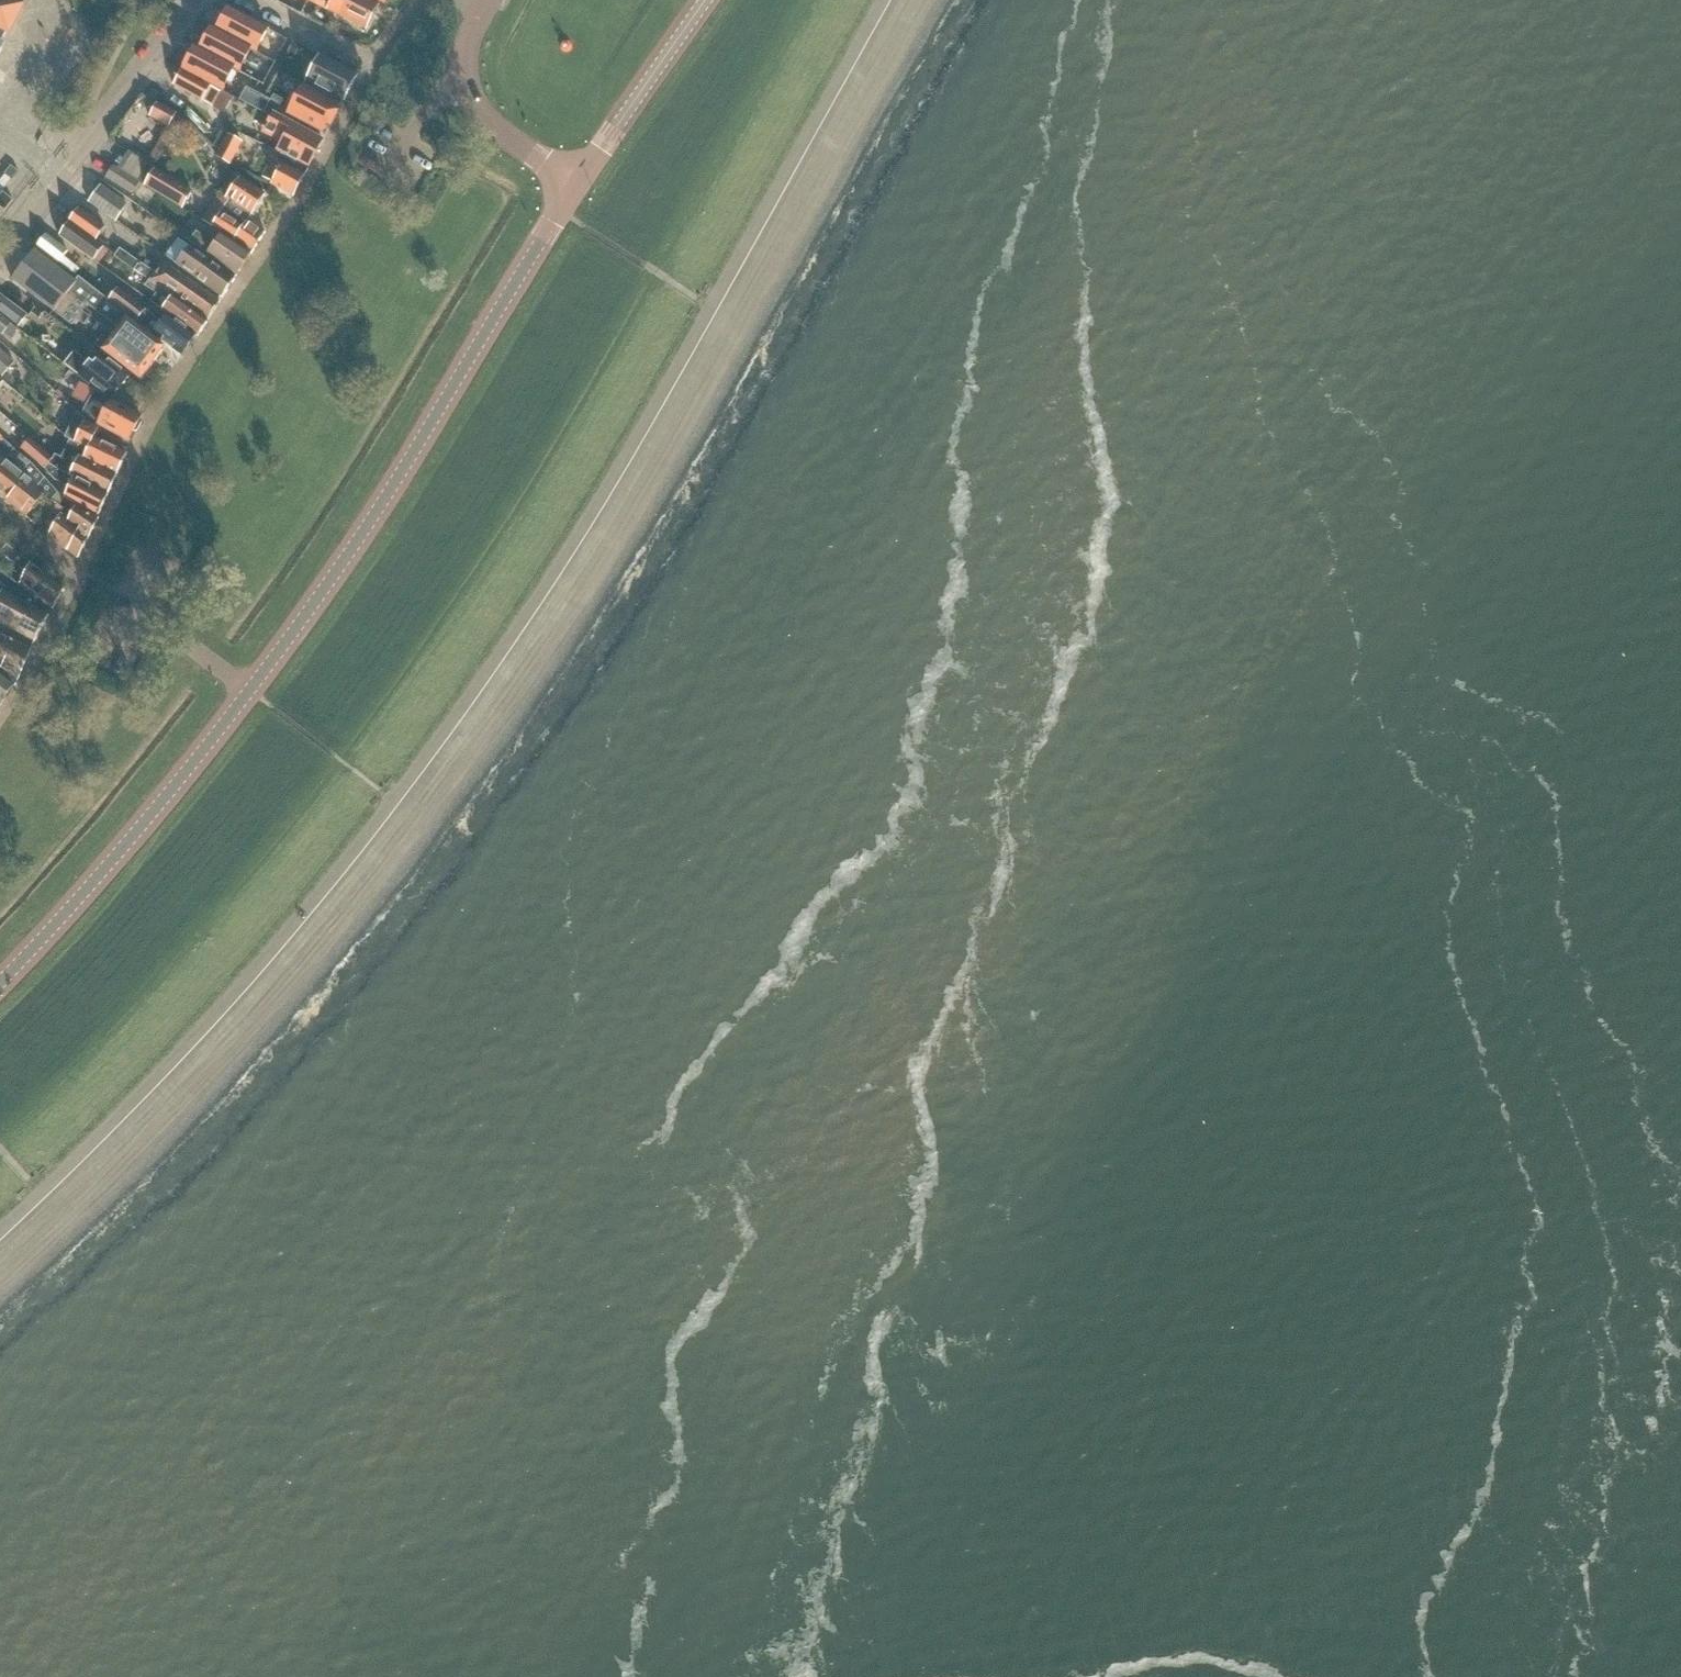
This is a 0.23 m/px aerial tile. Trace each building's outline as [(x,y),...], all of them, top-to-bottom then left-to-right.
[(5,42),(2,41),(6,33),(9,34),(24,5),(14,0),(0,0),(0,52),(5,42)] [(311,2),(365,30),(377,6),(366,0),(312,0),(311,2)] [(218,30),(217,32),(251,49),(251,50),(256,53),(269,29),(234,11),(230,9),(218,30)] [(201,50),(201,51),(234,69),(239,72),(251,50),(251,49),(217,32),(218,30),(213,28),(201,50)] [(294,43),(289,52),(296,55),(301,46),(294,43)] [(186,66),(184,70),(222,91),(234,69),(201,51),(201,50),(196,47),(186,66)] [(319,56),(303,85),(342,106),(358,77),(319,56)] [(182,71),(174,85),(212,107),(220,92),(182,71)] [(303,85),(288,114),(327,135),(342,106),(303,85)] [(247,88),(240,101),(248,105),(255,92),(247,88)] [(255,92),(248,105),(256,110),(263,96),(255,92)] [(263,96),(256,110),(264,114),(271,101),(263,96)] [(157,103),(150,117),(168,127),(176,114),(157,103)] [(282,154),(301,164),(308,168),(323,141),(273,114),(266,127),(285,137),(277,151),(282,154)] [(230,165),(242,143),(229,136),(218,158),(230,165)] [(301,164),(282,154),(277,161),(273,159),(263,177),(272,182),(271,185),(293,197),(304,176),(297,172),(301,164)] [(113,166),(106,177),(138,198),(145,188),(139,184),(140,183),(113,166)] [(155,169),(145,185),(183,208),(193,193),(155,169)] [(221,212),(211,227),(251,255),(265,235),(247,223),(265,195),(239,178),(226,198),(229,200),(221,212)] [(100,187),(89,203),(116,222),(127,206),(100,187)] [(0,196),(0,207),(5,210),(5,211),(13,201),(2,193),(0,196)] [(79,208),(69,223),(96,242),(106,228),(79,208)] [(104,248),(96,242),(69,223),(59,236),(94,262),(104,248)] [(221,236),(217,241),(215,244),(197,232),(190,242),(207,255),(206,256),(237,277),(251,257),(221,236)] [(46,235),(37,246),(59,263),(68,252),(46,235)] [(235,280),(205,258),(179,240),(166,257),(223,299),(235,280)] [(120,250),(115,258),(129,268),(135,272),(140,264),(120,250)] [(12,279),(54,312),(75,284),(74,283),(33,252),(12,279)] [(164,292),(207,324),(221,304),(163,263),(155,275),(140,264),(135,272),(149,282),(160,290),(164,292)] [(79,277),(74,283),(75,284),(54,312),(71,325),(87,305),(101,316),(102,315),(120,329),(114,336),(151,364),(164,349),(135,326),(124,318),(127,315),(109,301),(79,277)] [(149,282),(146,287),(157,294),(160,290),(149,282)] [(127,315),(124,318),(135,326),(137,323),(153,336),(152,337),(182,357),(195,339),(196,340),(198,339),(167,316),(162,323),(118,289),(109,301),(127,315)] [(157,309),(167,316),(187,331),(198,338),(207,324),(164,292),(157,302),(160,304),(157,309)] [(20,327),(28,316),(0,295),(0,312),(20,327)] [(83,312),(77,319),(85,325),(90,318),(83,312)] [(3,336),(12,324),(0,315),(0,333),(3,336)] [(151,364),(114,336),(109,343),(102,337),(96,346),(139,380),(151,364)] [(3,377),(15,363),(0,349),(0,375),(3,377)] [(74,352),(64,364),(111,401),(130,377),(103,356),(88,375),(84,373),(91,365),(74,352)] [(89,405),(83,416),(130,441),(135,431),(138,431),(142,424),(140,421),(142,418),(111,402),(105,413),(89,405)] [(84,461),(117,476),(126,457),(95,442),(100,431),(78,413),(65,438),(71,441),(70,442),(89,451),(84,461)] [(98,516),(108,496),(49,468),(53,459),(30,439),(21,449),(45,469),(54,480),(53,481),(70,489),(65,500),(98,516)] [(108,496),(117,476),(84,461),(89,451),(70,442),(63,459),(55,454),(49,468),(108,496)] [(32,464),(22,455),(10,468),(0,459),(0,496),(3,499),(32,464)] [(52,503),(53,500),(59,494),(32,464),(3,499),(24,517),(42,496),(50,503),(52,503)] [(65,510),(53,500),(52,503),(49,507),(59,518),(62,514),(65,510)] [(75,533),(66,551),(78,560),(99,520),(76,506),(70,520),(62,514),(59,518),(59,519),(75,533)] [(75,533),(59,519),(50,537),(66,551),(75,533)] [(8,546),(1,553),(27,574),(21,584),(53,610),(63,591),(29,562),(16,553),(8,546)] [(1,594),(0,595),(0,624),(34,643),(48,617),(32,609),(37,600),(0,571),(0,593),(1,594)] [(12,688),(16,683),(31,651),(0,636),(0,678),(12,688)] [(0,678),(0,703),(1,704),(12,688),(0,678)]
